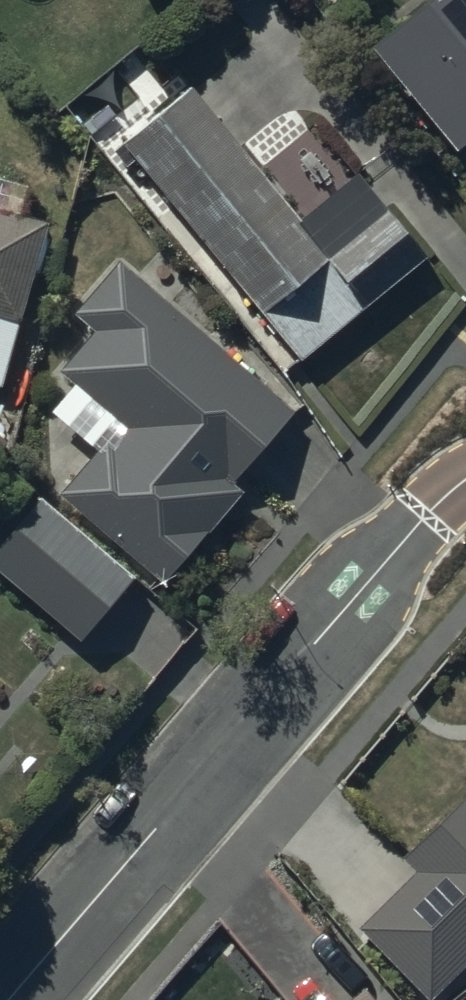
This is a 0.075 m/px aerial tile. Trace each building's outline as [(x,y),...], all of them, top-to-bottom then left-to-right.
[(371,26),(458,128),(465,121),(465,0),(401,0),(371,26)] [(189,75),(123,131),(307,349),(433,243),(364,160),(304,211),(189,75)] [(8,383),(50,221),(0,208),(0,381),(8,383)] [(297,408),(121,257),(77,310),(96,326),(61,367),(128,425),(115,441),(108,434),(61,489),(165,578),(245,485),(237,478),(297,408)] [(34,490),(0,531),(0,571),(79,637),(133,572),(34,490)] [(430,993),(465,959),(465,803),(411,854),(426,870),(366,925),(430,993)]
